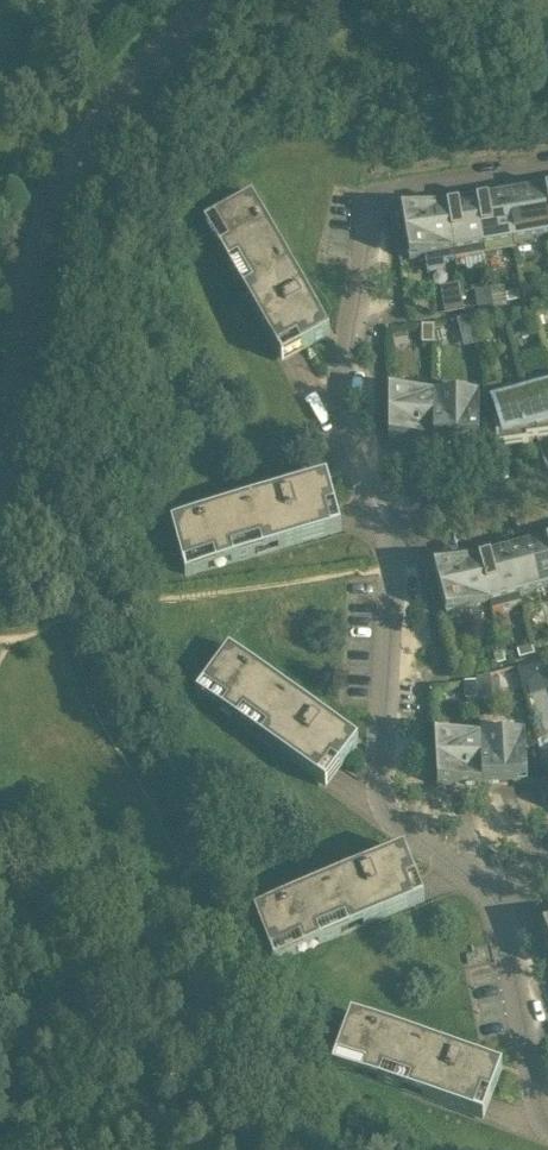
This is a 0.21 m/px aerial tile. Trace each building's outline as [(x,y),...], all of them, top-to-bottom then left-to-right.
[(547,237),(547,213),(544,189),(504,196),(513,243),(547,237)] [(281,363),(304,351),(330,337),(251,195),(203,222),(281,363)] [(514,251),(513,243),(504,196),(475,201),(484,256),(514,251)] [(475,201),(445,206),(455,261),(484,256),(475,201)] [(444,263),(455,261),(445,206),(401,214),(409,261),(424,258),(427,273),(445,270),(444,263)] [(477,308),(493,306),(490,289),(474,292),(477,308)] [(506,295),(507,303),(522,301),(521,292),(506,295)] [(444,298),(447,314),(463,311),(461,295),(444,298)] [(434,325),(421,325),(422,344),(434,344),(434,325)] [(525,395),(537,441),(547,439),(547,389),(525,395)] [(434,442),(434,395),(388,395),(388,442),(434,442)] [(434,395),(434,442),(479,442),(479,395),(434,395)] [(528,442),(537,441),(525,395),(494,404),(499,424),(494,425),(497,450),(528,446),(528,442)] [(341,533),(334,508),(326,480),(170,522),(185,576),(341,533)] [(519,597),(547,589),(547,554),(544,540),(506,551),(518,597),(519,597)] [(521,605),(519,597),(518,597),(506,551),(477,559),(490,605),(489,605),(491,613),(521,605)] [(490,605),(477,559),(433,571),(446,617),(489,605),(490,605)] [(517,651),(519,659),(534,655),(532,646),(517,651)] [(325,789),(341,767),(358,744),(228,648),(195,692),(325,789)] [(493,650),(497,665),(505,663),(501,648),(493,650)] [(529,694),(547,686),(547,665),(546,659),(520,669),(529,694)] [(491,698),(490,675),(476,679),(476,681),(477,699),(491,698)] [(476,681),(464,682),(465,700),(477,699),(476,681)] [(525,733),(480,736),(482,784),(527,781),(525,733)] [(437,786),(482,784),(480,736),(435,738),(437,786)] [(424,903),(414,879),(404,852),(253,911),(273,962),(424,903)] [(483,1121),(483,1120),(502,1069),(350,1013),(331,1065),(483,1121)]
